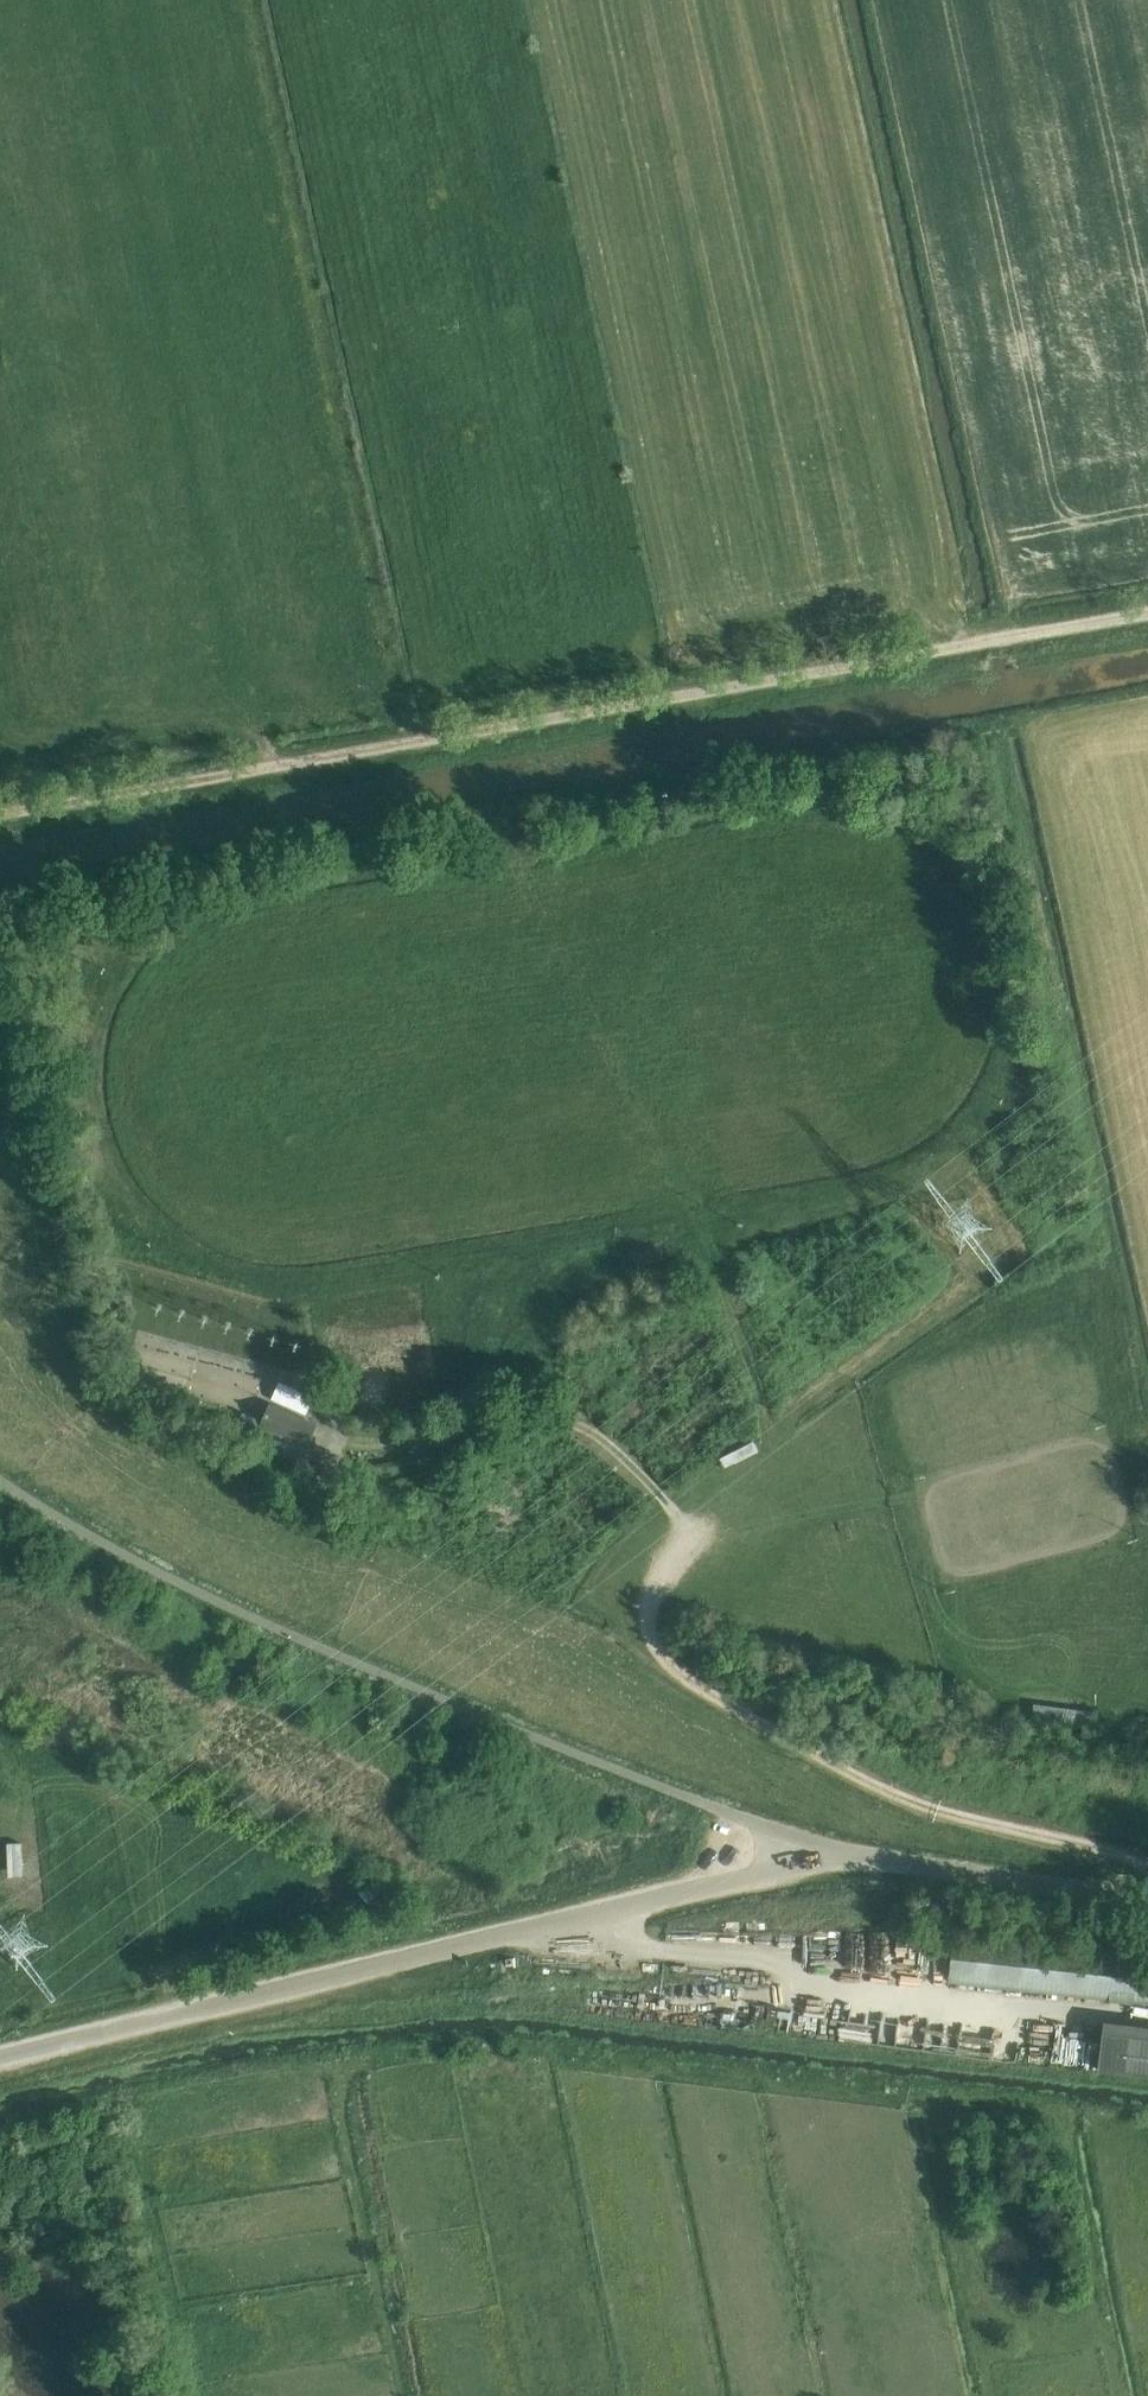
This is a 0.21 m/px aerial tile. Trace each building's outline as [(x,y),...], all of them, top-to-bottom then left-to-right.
[(272,1396),(307,1413),(315,1395),(280,1379),(272,1396)] [(317,1425),(269,1403),(261,1420),(243,1411),(234,1432),(300,1462),(317,1425)] [(1031,1943),(954,1935),(949,1981),(1147,2002),(1147,1956),(1031,1943)] [(1107,2025),(1102,2068),(1147,2073),(1147,2030),(1107,2025)]
